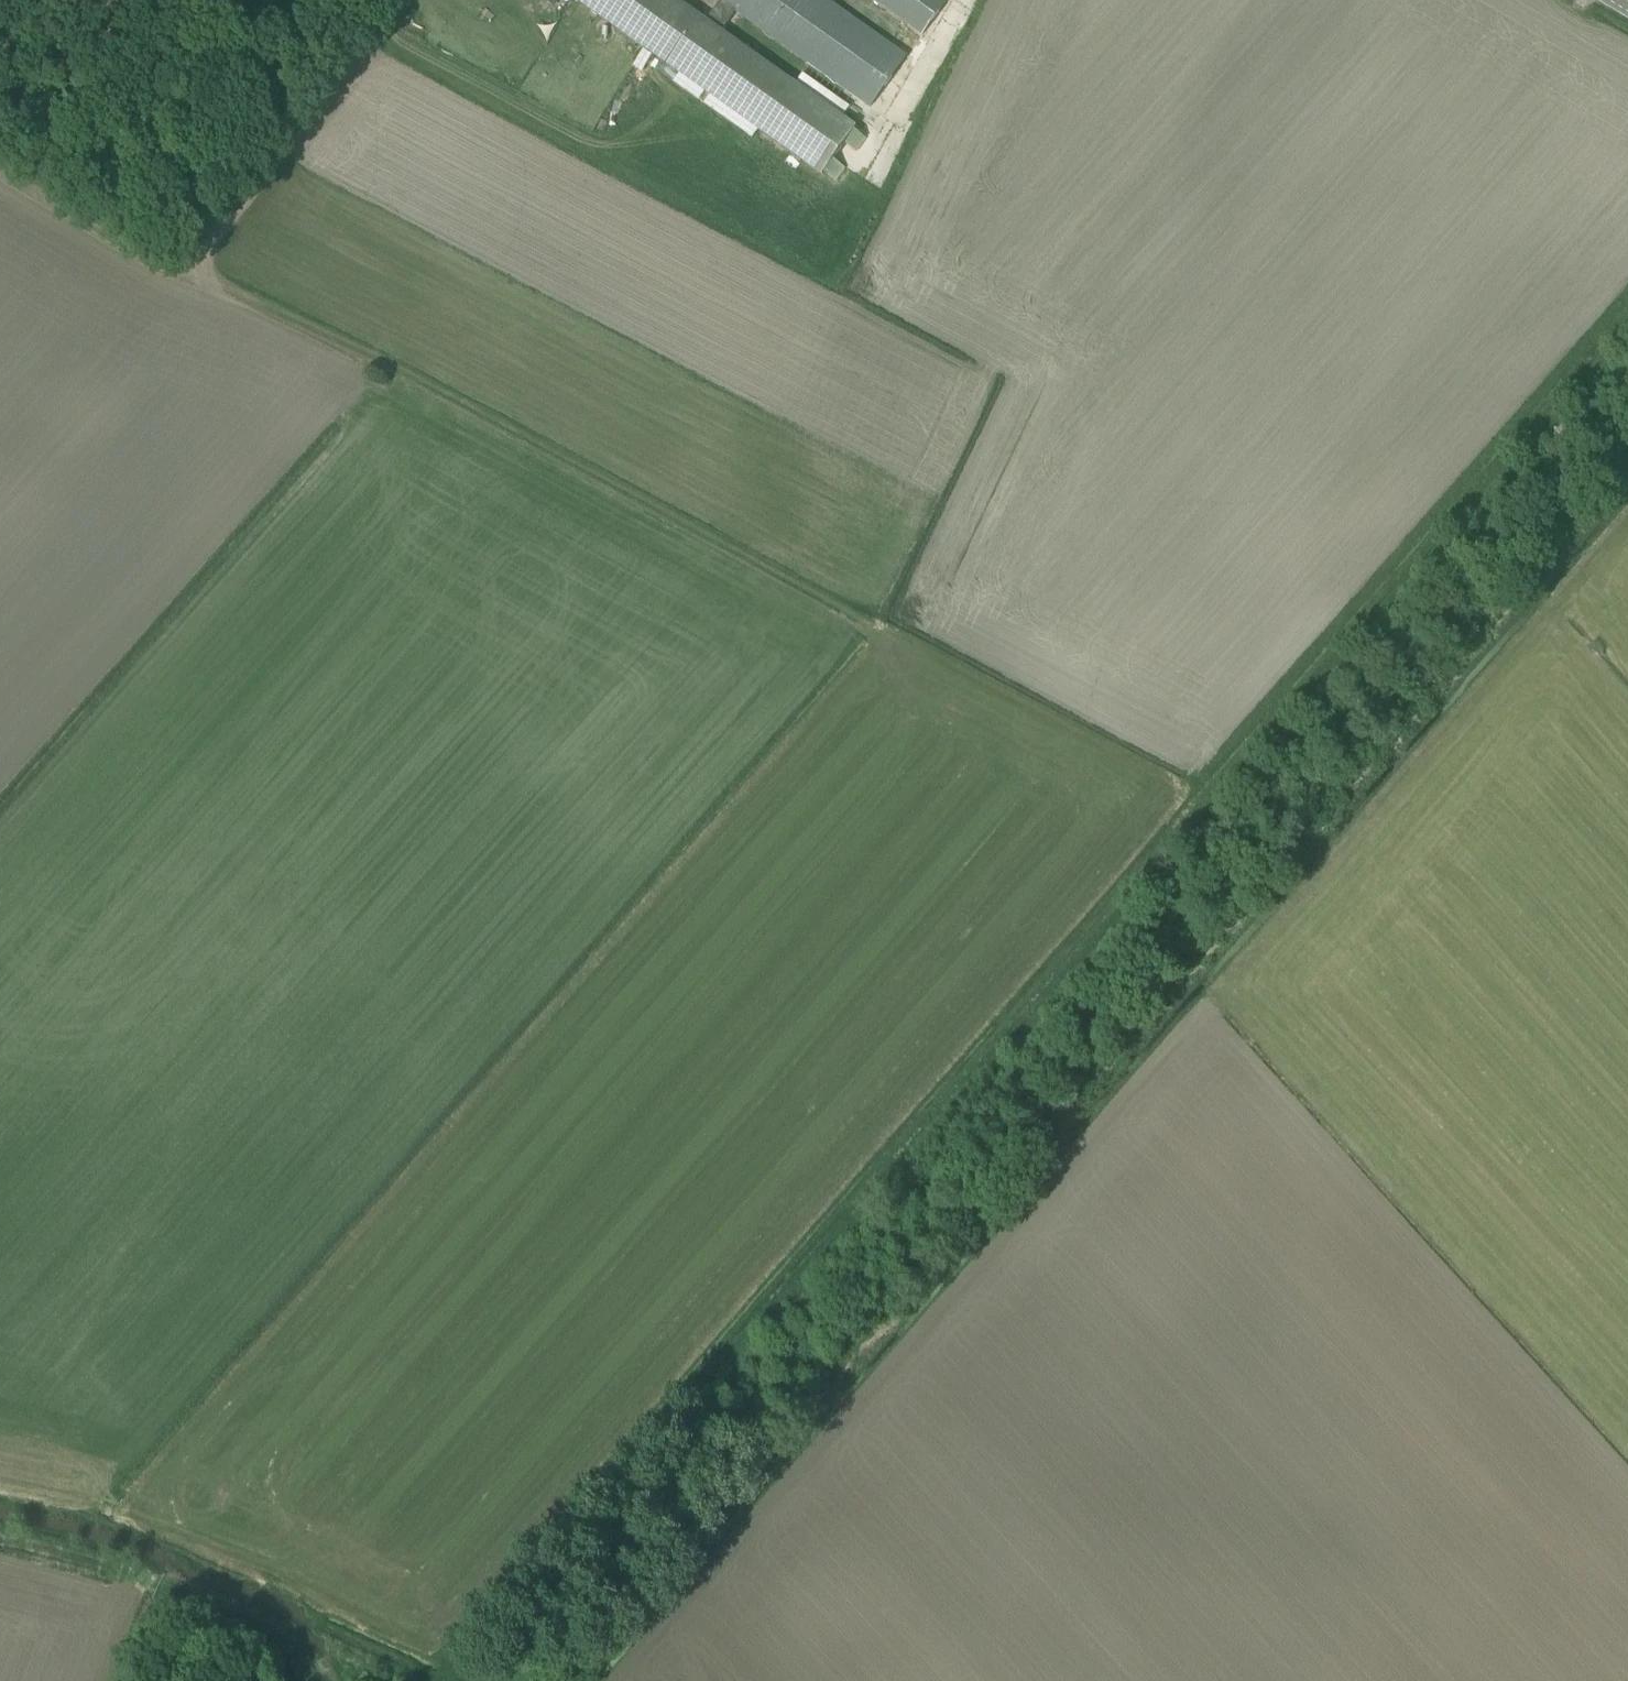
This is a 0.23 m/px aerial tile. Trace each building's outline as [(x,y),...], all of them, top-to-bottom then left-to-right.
[(906,58),(825,0),(719,0),(720,1),(706,20),(678,0),(575,0),(823,175),(854,131),(857,127),(842,117),(849,107),(802,74),(796,84),(722,32),(726,26),(736,12),(870,108),(906,58)] [(921,36),(936,16),(947,0),(872,0),(921,36)]
